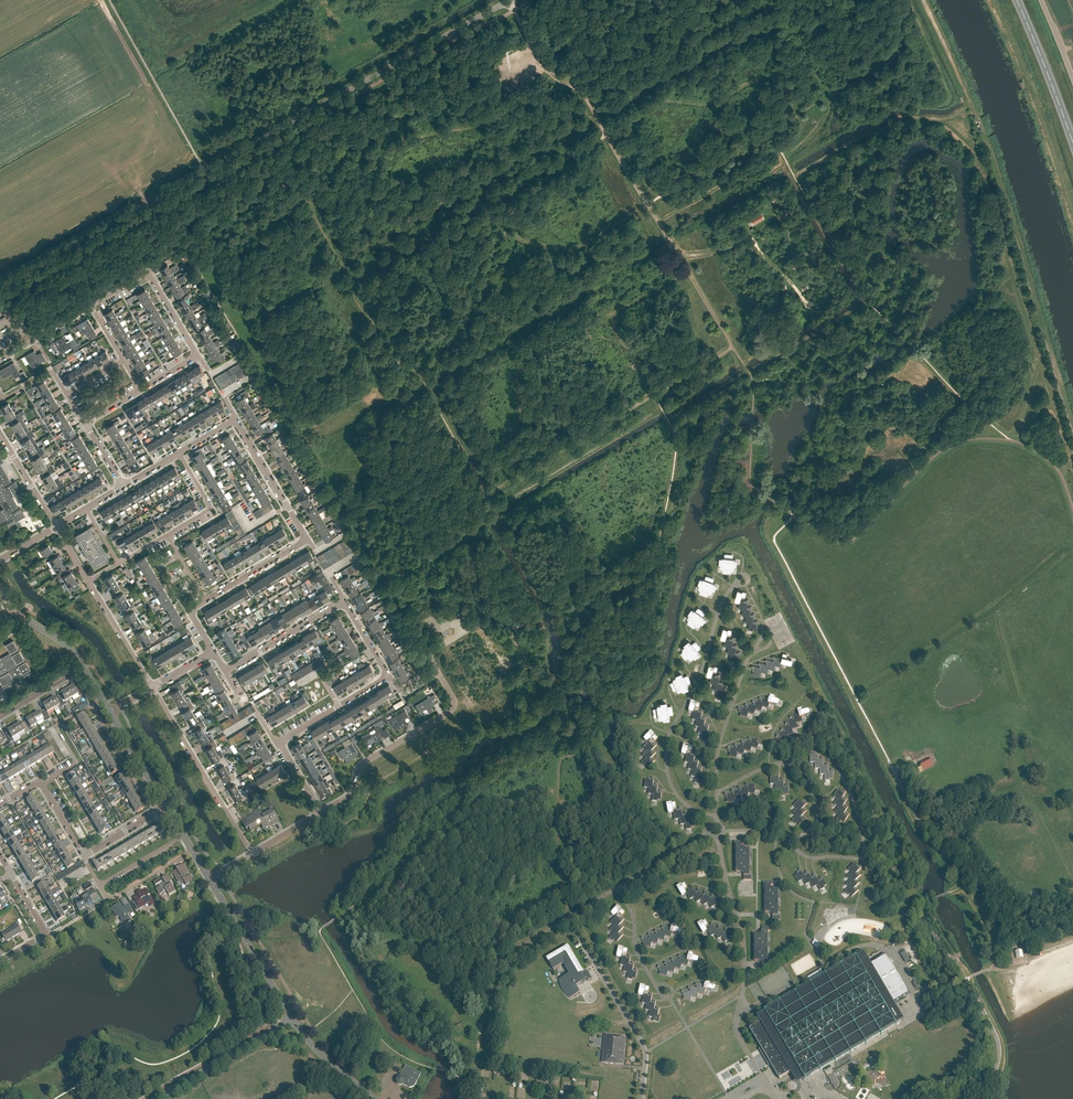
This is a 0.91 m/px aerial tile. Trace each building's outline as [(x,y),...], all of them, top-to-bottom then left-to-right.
[(756,220),(763,216),(762,213),(750,219),(753,224),(757,222),(756,220)] [(163,275),(175,268),(178,266),(176,264),(170,268),(167,264),(165,266),(164,263),(157,267),(159,270),(160,269),(163,275)] [(176,270),(175,268),(163,275),(167,281),(175,276),(172,272),(176,270)] [(167,281),(170,286),(182,279),(185,277),(183,275),(177,279),(175,276),(167,281)] [(182,279),(170,286),(174,292),(181,287),(179,284),(186,280),(185,277),(182,279)] [(181,287),(174,292),(177,298),(191,289),(189,287),(187,288),(185,285),(181,287)] [(149,295),(145,289),(137,294),(137,293),(133,296),(134,298),(138,296),(141,299),(141,300),(149,295)] [(177,301),(180,307),(188,302),(186,299),(190,296),(189,294),(177,301)] [(153,301),(149,295),(141,300),(141,299),(137,302),(138,304),(142,302),(144,306),(145,306),(153,301)] [(156,308),(153,301),(145,306),(144,306),(140,308),(141,310),(146,308),(148,312),(156,308)] [(188,302),(180,307),(184,313),(196,306),(199,304),(197,301),(190,306),(188,302)] [(197,308),(196,306),(184,313),(187,318),(195,314),(193,310),(197,308)] [(115,313),(112,308),(104,313),(108,319),(116,315),(120,313),(120,312),(119,311),(115,313)] [(160,314),(156,308),(148,312),(144,314),(145,316),(149,314),(152,318),(160,314)] [(195,314),(187,318),(191,324),(203,317),(207,315),(205,312),(197,317),(195,314)] [(164,320),(160,314),(152,318),(147,320),(149,323),(153,320),(155,324),(156,325),(164,320)] [(119,319),(116,315),(108,319),(112,326),(120,321),(120,322),(120,321),(124,319),(123,317),(119,319)] [(203,317),(191,324),(194,330),(205,324),(203,320),(204,319),(203,317)] [(87,318),(73,327),(76,332),(79,330),(82,336),(86,333),(88,337),(95,333),(96,333),(87,318)] [(167,326),(164,320),(156,325),(155,324),(151,327),(153,330),(152,331),(153,334),(155,333),(159,330),(159,331),(167,326)] [(123,326),(120,321),(120,322),(120,321),(112,326),(115,332),(123,327),(124,328),(128,325),(127,323),(123,326)] [(231,326),(228,321),(224,324),(226,326),(222,328),(224,331),(231,326)] [(163,337),(171,332),(167,326),(159,331),(159,330),(155,333),(156,335),(160,333),(163,336),(163,337)] [(197,331),(201,337),(213,330),(215,329),(214,326),(207,331),(205,327),(197,331)] [(126,332),(124,328),(123,327),(115,332),(119,338),(127,333),(127,334),(128,334),(132,331),(130,329),(126,332)] [(213,330),(201,337),(204,343),(212,338),(210,335),(217,331),(215,329),(213,330)] [(175,338),(171,332),(163,337),(163,336),(158,339),(160,341),(164,339),(166,343),(167,343),(175,338)] [(130,338),(128,334),(127,334),(127,333),(119,338),(123,344),(131,340),(135,338),(134,335),(130,338)] [(79,348),(74,339),(67,343),(63,336),(57,340),(55,342),(58,348),(64,357),(67,355),(65,351),(72,347),(74,351),(79,348)] [(178,345),(175,338),(167,343),(166,343),(162,345),(163,347),(168,345),(170,349),(178,345)] [(214,342),(212,338),(204,343),(208,349),(219,342),(218,339),(214,342)] [(134,344),(131,340),(123,344),(126,350),(134,346),(135,346),(139,344),(138,342),(134,344)] [(134,346),(126,350),(130,357),(138,352),(150,346),(148,342),(141,347),(141,348),(137,350),(135,346),(134,346)] [(219,350),(217,346),(221,344),(219,342),(208,349),(211,354),(219,350)] [(174,356),(182,351),(178,345),(170,349),(166,351),(167,353),(171,351),(174,356)] [(32,367),(46,359),(43,353),(38,356),(34,350),(25,356),(32,367)] [(110,359),(106,351),(101,354),(99,350),(96,351),(99,355),(104,363),(110,359)] [(221,353),(219,350),(211,354),(214,360),(217,358),(219,362),(225,358),(223,355),(226,353),(225,351),(221,353)] [(141,356),(138,352),(130,357),(134,363),(142,358),(142,359),(142,358),(146,356),(145,354),(141,356)] [(99,355),(95,357),(92,353),(90,355),(93,359),(98,366),(104,363),(99,355)] [(93,359),(89,361),(86,357),(84,358),(87,362),(87,363),(87,362),(92,370),(98,366),(93,359)] [(144,362),(142,358),(142,359),(142,358),(134,363),(137,369),(145,364),(146,365),(150,362),(149,360),(144,362)] [(87,363),(87,362),(83,365),(80,361),(78,362),(81,366),(86,374),(92,370),(87,362),(87,363)] [(27,376),(24,370),(20,373),(14,362),(0,370),(0,374),(2,378),(12,372),(16,378),(21,375),(23,378),(27,376)] [(81,366),(77,369),(74,364),(72,366),(74,370),(75,370),(79,377),(86,374),(81,366)] [(149,371),(154,368),(152,366),(148,369),(146,365),(145,364),(137,369),(141,375),(149,371)] [(200,376),(204,373),(199,365),(193,369),(198,377),(197,377),(200,381),(202,380),(200,376)] [(74,370),(71,372),(68,368),(66,369),(68,374),(69,373),(73,381),(79,377),(75,370),(74,370)] [(193,380),(197,377),(198,377),(193,369),(187,373),(192,380),(191,381),(194,385),(196,384),(193,380)] [(68,374),(64,376),(62,372),(60,373),(62,377),(63,377),(67,385),(73,381),(69,373),(68,374)] [(187,383),(191,381),(192,380),(187,373),(181,376),(185,384),(185,385),(188,389),(190,387),(187,383)] [(181,387),(185,385),(185,384),(181,376),(175,380),(179,388),(181,392),(184,391),(181,387)] [(48,387),(44,380),(37,385),(27,391),(30,397),(34,395),(32,391),(38,387),(40,391),(41,391),(48,387)] [(175,391),(179,388),(175,380),(169,384),(173,392),(175,396),(177,395),(175,391)] [(169,384),(162,387),(167,395),(167,396),(169,400),(170,399),(172,402),(175,400),(173,397),(175,396),(173,392),(169,384)] [(52,393),(48,387),(41,391),(40,391),(34,395),(30,397),(32,399),(41,393),(44,397),(52,393)] [(163,398),(167,396),(167,395),(162,387),(156,391),(161,399),(160,399),(161,399),(163,404),(165,402),(163,398)] [(237,400),(240,406),(248,401),(246,398),(250,396),(246,390),(240,394),(242,397),(237,400)] [(157,402),(161,399),(160,399),(161,399),(156,391),(150,395),(155,403),(154,403),(157,407),(159,406),(157,402)] [(55,399),(52,393),(44,397),(40,400),(41,402),(45,399),(47,403),(48,403),(48,404),(55,399)] [(27,400),(24,394),(18,397),(21,403),(27,400)] [(155,403),(150,395),(144,398),(149,406),(148,407),(151,411),(153,410),(150,405),(154,403),(155,403)] [(144,409),(148,407),(149,406),(144,398),(138,402),(142,410),(142,411),(145,415),(147,413),(144,409)] [(59,405),(55,399),(48,404),(48,403),(47,403),(43,406),(44,408),(49,405),(52,410),(59,405)] [(225,409),(221,401),(216,404),(213,399),(211,401),(214,405),(219,413),(225,409)] [(250,405),(248,401),(240,406),(244,412),(255,405),(254,402),(250,405)] [(138,413),(142,411),(142,410),(138,402),(132,406),(136,414),(138,418),(141,417),(138,413)] [(10,406),(8,403),(1,407),(5,414),(14,408),(13,408),(15,406),(17,406),(15,403),(10,406)] [(214,405),(210,407),(207,403),(205,404),(208,409),(208,408),(213,416),(219,413),(214,405)] [(256,407),(255,405),(244,412),(247,417),(254,413),(252,409),(256,407)] [(17,409),(15,406),(13,408),(14,408),(5,414),(8,420),(13,417),(15,419),(22,415),(25,413),(23,410),(15,415),(13,411),(17,409)] [(132,417),(136,414),(132,406),(125,410),(130,417),(129,418),(132,422),(135,421),(132,417)] [(42,417),(46,415),(41,407),(38,409),(42,417)] [(208,409),(204,411),(201,407),(199,408),(201,412),(202,412),(207,420),(213,416),(208,408),(208,409)] [(54,415),(57,419),(65,415),(61,408),(53,413),(53,412),(49,415),(50,417),(54,415)] [(201,412),(197,415),(195,411),(193,412),(195,416),(196,416),(201,424),(207,420),(202,412),(201,412)] [(256,416),(254,413),(247,417),(250,423),(262,416),(260,414),(256,416)] [(195,416),(191,418),(189,414),(187,416),(189,420),(190,420),(194,427),(201,424),(196,416),(195,416)] [(26,425),(22,419),(24,418),(22,415),(15,419),(16,422),(11,425),(15,431),(26,425)] [(68,421),(65,415),(57,419),(52,421),(54,423),(58,421),(60,425),(61,425),(68,421)] [(263,418),(262,416),(250,423),(254,428),(261,424),(259,421),(263,418)] [(189,420),(185,422),(183,418),(181,419),(183,423),(183,424),(184,423),(188,431),(194,427),(190,420),(189,420)] [(107,427),(111,433),(118,429),(118,428),(116,424),(120,422),(119,419),(114,422),(115,422),(107,427)] [(177,427),(182,435),(188,431),(184,423),(183,424),(183,423),(179,426),(175,419),(173,420),(177,427)] [(72,427),(68,421),(61,425),(60,425),(56,427),(57,430),(62,427),(64,431),(72,427)] [(165,435),(165,434),(162,436),(161,435),(159,432),(160,432),(157,427),(155,428),(153,424),(150,425),(158,438),(159,438),(164,446),(170,442),(165,434),(165,435)] [(257,435),(269,428),(267,425),(263,428),(261,424),(254,428),(257,435)] [(29,430),(26,425),(15,431),(19,437),(24,434),(25,437),(33,432),(31,429),(29,430)] [(177,427),(173,429),(170,425),(170,426),(168,427),(171,431),(176,438),(182,435),(177,427)] [(122,426),(118,428),(118,429),(111,433),(114,439),(122,435),(122,434),(120,430),(124,428),(122,426)] [(76,433),(72,427),(64,431),(54,437),(56,439),(63,435),(65,439),(68,437),(68,438),(76,433)] [(171,431),(167,433),(164,429),(162,430),(165,434),(165,435),(165,434),(170,442),(176,438),(171,431)] [(36,442),(33,437),(34,436),(33,432),(25,437),(27,439),(22,442),(25,449),(33,444),(36,442)] [(126,432),(122,434),(122,435),(114,439),(118,446),(126,441),(125,441),(126,441),(123,437),(127,434),(126,432)] [(266,438),(269,444),(277,439),(273,433),(266,438)] [(73,441),(75,445),(76,446),(83,441),(79,435),(72,439),(67,442),(69,444),(73,441)] [(224,442),(226,445),(234,441),(230,435),(223,439),(222,438),(219,440),(221,444),(224,442)] [(158,438),(154,441),(152,436),(150,438),(152,442),(153,442),(158,450),(164,446),(159,438),(158,438)] [(130,438),(126,441),(125,441),(126,441),(118,446),(122,452),(129,447),(127,443),(131,440),(130,438)] [(279,443),(277,439),(269,444),(273,450),(280,445),(281,445),(280,442),(279,443)] [(152,442),(148,444),(146,440),(144,442),(146,446),(147,446),(151,453),(158,450),(153,442),(152,442)] [(87,447),(83,441),(76,446),(75,445),(71,448),(72,450),(76,447),(79,451),(79,452),(87,447)] [(237,447),(234,441),(226,445),(222,447),(224,450),(228,448),(230,451),(237,447)] [(37,450),(33,444),(25,449),(29,455),(32,453),(33,456),(43,450),(41,447),(37,450)] [(133,444),(129,447),(122,452),(125,458),(133,453),(130,449),(135,446),(133,444)] [(284,451),(280,445),(273,450),(276,456),(284,451)] [(90,453),(87,447),(79,452),(79,451),(74,454),(76,456),(80,454),(82,458),(83,457),(83,458),(90,453)] [(241,452),(237,447),(230,451),(226,453),(227,456),(231,453),(233,457),(241,452)] [(192,457),(196,463),(203,459),(206,457),(201,448),(195,451),(197,454),(192,457)] [(42,459),(40,456),(45,453),(43,450),(33,456),(35,458),(32,460),(36,466),(48,459),(47,456),(42,459)] [(137,450),(133,453),(125,458),(129,464),(137,460),(136,459),(134,455),(138,453),(137,450)] [(287,457),(284,451),(276,456),(280,462),(287,457)] [(241,452),(233,457),(229,459),(231,462),(235,460),(237,463),(244,458),(241,452)] [(94,460),(90,453),(83,458),(83,457),(82,458),(78,460),(79,462),(84,460),(86,464),(94,460)] [(138,461),(142,459),(141,456),(136,459),(137,460),(129,464),(133,470),(140,466),(138,461)] [(291,463),(287,457),(280,462),(283,467),(291,463)] [(47,467),(45,464),(50,461),(48,459),(36,466),(39,472),(45,469),(46,472),(54,467),(52,464),(47,467)] [(207,464),(203,459),(196,463),(199,469),(207,464)] [(90,470),(98,466),(94,460),(86,464),(82,466),(83,468),(87,466),(90,470)] [(246,460),(236,467),(239,473),(243,471),(250,466),(246,460)] [(294,469),(291,463),(283,467),(287,473),(294,469)] [(210,470),(207,464),(199,469),(203,475),(210,470)] [(254,472),(250,466),(243,471),(246,476),(254,472)] [(52,476),(51,473),(55,471),(54,467),(46,472),(48,474),(43,477),(46,484),(59,476),(57,474),(52,476)] [(175,478),(180,475),(175,467),(168,471),(173,479),(175,483),(177,482),(175,478)] [(0,503),(3,508),(0,509),(0,523),(6,520),(7,522),(6,523),(11,531),(18,526),(15,521),(25,515),(20,507),(19,508),(12,496),(21,490),(15,480),(12,483),(7,475),(5,477),(0,469),(0,503)] [(294,469),(287,473),(290,479),(297,475),(300,473),(298,471),(296,472),(294,469)] [(214,476),(210,470),(203,475),(206,481),(214,476)] [(169,482),(173,479),(168,471),(162,475),(167,483),(166,483),(167,483),(169,487),(171,486),(169,482)] [(105,484),(100,477),(101,477),(98,472),(96,473),(98,478),(94,480),(94,481),(98,488),(105,484)] [(254,472),(246,476),(241,479),(243,482),(245,481),(247,484),(250,482),(257,478),(254,472)] [(163,485),(167,483),(166,483),(167,483),(162,475),(156,478),(161,486),(160,487),(163,491),(165,490),(163,485)] [(301,481),(297,475),(290,479),(294,485),(301,481)] [(61,482),(59,478),(60,478),(59,476),(46,484),(50,490),(55,487),(57,489),(64,485),(62,482),(61,482)] [(94,480),(92,476),(90,477),(92,481),(88,484),(92,492),(98,488),(94,481),(94,480)] [(214,476),(206,481),(210,487),(217,482),(221,480),(219,477),(216,480),(214,476)] [(156,489),(160,487),(161,486),(156,478),(150,482),(155,490),(154,490),(157,494),(159,493),(156,489)] [(261,484),(257,478),(250,482),(253,488),(261,484)] [(88,484),(86,479),(83,481),(86,485),(82,487),(82,488),(86,495),(92,492),(88,484)] [(76,491),(75,491),(80,499),(86,495),(82,488),(82,487),(79,483),(77,480),(74,482),(76,486),(77,485),(80,489),(76,491)] [(301,481),(294,485),(297,491),(304,486),(306,485),(305,483),(303,484),(301,481)] [(150,493),(154,490),(155,490),(150,482),(144,486),(149,494),(148,494),(152,501),(154,500),(150,493)] [(221,488),(217,482),(210,487),(213,492),(221,488)] [(261,484),(253,488),(251,490),(252,492),(255,491),(257,494),(264,490),(261,484)] [(144,496),(148,494),(149,494),(144,486),(138,489),(142,497),(142,498),(146,505),(148,503),(144,496)] [(304,486),(297,491),(301,497),(308,492),(304,486)] [(75,491),(76,491),(73,487),(71,488),(74,492),(70,495),(69,495),(74,503),(80,499),(75,491)] [(187,488),(180,492),(182,496),(189,492),(187,488)] [(224,494),(221,488),(213,492),(217,498),(224,494)] [(138,500),(142,498),(142,497),(138,489),(132,493),(136,501),(140,508),(142,507),(138,500)] [(70,495),(67,490),(65,492),(67,496),(63,498),(64,498),(63,499),(67,506),(74,503),(69,495),(70,495)] [(268,496),(264,490),(257,494),(260,500),(268,496)] [(132,504),(136,501),(132,493),(125,497),(130,504),(130,505),(132,509),(134,508),(132,504)] [(52,494),(44,499),(46,502),(54,498),(52,494)] [(64,498),(63,498),(61,494),(59,495),(61,500),(57,502),(61,510),(67,506),(63,499),(64,498)] [(228,500),(224,494),(217,498),(220,504),(228,500)] [(301,500),(304,506),(312,501),(314,500),(312,498),(311,499),(308,495),(301,500)] [(267,504),(270,502),(271,502),(268,496),(260,500),(257,502),(259,505),(262,503),(264,506),(267,504)] [(126,507),(130,505),(130,504),(125,497),(119,500),(124,508),(123,509),(126,513),(128,511),(126,507)] [(184,499),(187,503),(192,511),(198,507),(193,499),(189,501),(186,497),(184,499)] [(57,502),(55,498),(53,499),(55,503),(51,506),(55,514),(61,510),(57,502)] [(120,511),(123,509),(124,508),(119,500),(113,504),(118,512),(117,512),(120,516),(122,515),(120,511)] [(231,506),(228,500),(220,504),(224,510),(231,506)] [(192,511),(187,503),(183,505),(180,501),(178,502),(180,506),(180,507),(181,506),(186,514),(192,511)] [(316,507),(312,501),(304,506),(308,512),(316,507)] [(113,515),(117,512),(118,512),(113,504),(107,508),(112,515),(111,516),(114,520),(116,519),(113,515)] [(180,507),(180,506),(176,509),(174,505),(172,506),(174,510),(175,510),(180,518),(186,514),(181,506),(180,507)] [(311,518),(326,508),(325,506),(317,510),(316,507),(308,512),(311,518)] [(107,518),(111,516),(112,515),(107,508),(101,511),(105,519),(107,524),(110,522),(107,518)] [(174,510),(170,512),(168,508),(166,510),(168,514),(169,513),(173,521),(180,518),(175,510),(174,510)] [(173,521),(169,513),(168,514),(164,516),(162,512),(159,513),(162,517),(163,517),(167,525),(173,521)] [(323,519),(319,513),(311,518),(315,524),(323,519)] [(167,525),(163,517),(162,517),(158,520),(155,516),(153,517),(156,521),(161,529),(167,525)] [(232,530),(235,528),(233,525),(231,522),(229,519),(228,516),(221,520),(226,528),(228,527),(232,530)] [(151,522),(147,525),(152,532),(158,529),(151,517),(149,519),(151,522)] [(326,525),(323,519),(315,524),(318,529),(326,525)] [(221,520),(215,524),(220,532),(224,530),(225,533),(228,532),(226,529),(226,528),(221,520)] [(152,532),(147,525),(144,526),(142,522),(139,524),(146,535),(152,532)] [(282,529),(277,532),(281,539),(287,536),(283,528),(284,527),(282,523),(279,525),(282,529)] [(146,535),(139,524),(137,525),(140,529),(136,531),(140,539),(146,535)] [(214,536),(220,532),(215,524),(209,528),(214,536)] [(90,527),(76,535),(80,542),(83,548),(81,549),(85,556),(87,555),(91,560),(95,567),(108,559),(108,558),(111,557),(107,550),(105,552),(101,545),(98,540),(99,540),(94,533),(96,532),(93,525),(90,527)] [(326,525),(318,529),(322,535),(330,531),(333,528),(332,526),(328,528),(326,525)] [(207,540),(214,536),(209,528),(202,531),(207,540)] [(140,539),(136,531),(133,533),(130,529),(128,531),(135,542),(140,539)] [(135,542),(128,531),(126,532),(128,536),(125,538),(129,546),(135,542)] [(332,534),(330,531),(322,535),(326,541),(333,537),(333,538),(337,536),(335,532),(332,534)] [(281,539),(277,532),(271,535),(275,543),(281,539)] [(275,543),(271,535),(265,539),(269,546),(275,543)] [(129,546),(125,538),(121,540),(119,536),(113,539),(117,545),(120,543),(123,549),(129,546)] [(264,550),(259,542),(257,539),(255,541),(257,544),(253,546),(258,553),(264,550)] [(269,546),(265,539),(259,542),(264,550),(269,546)] [(197,547),(193,541),(184,546),(188,552),(197,547)] [(52,550),(53,549),(52,547),(51,548),(49,544),(40,549),(43,555),(46,554),(47,557),(54,553),(52,550)] [(258,553),(253,546),(247,549),(252,557),(258,553)] [(199,551),(197,547),(188,552),(192,558),(200,553),(203,552),(202,549),(199,551)] [(252,557),(247,549),(246,548),(244,550),(245,551),(241,553),(246,561),(252,557)] [(308,562),(314,558),(309,551),(303,554),(308,562)] [(62,561),(59,557),(61,556),(59,554),(58,555),(56,552),(54,553),(47,557),(53,566),(62,561)] [(204,560),(200,553),(192,558),(196,565),(204,560)] [(246,561),(241,553),(235,557),(240,564),(246,561)] [(302,566),(308,562),(303,554),(297,558),(302,566)] [(728,564),(729,554),(726,554),(726,557),(724,556),(724,558),(721,558),(721,563),(728,564)] [(148,563),(144,557),(137,561),(140,567),(148,563)] [(240,564),(235,557),(230,560),(234,568),(240,564)] [(296,569),(302,566),(297,558),(292,562),(296,569)] [(199,571),(208,566),(211,564),(209,562),(206,563),(204,560),(196,565),(199,571)] [(234,568),(230,560),(223,564),(228,571),(234,568)] [(67,570),(65,567),(66,566),(65,564),(64,565),(62,561),(53,566),(56,572),(59,571),(60,574),(67,570)] [(290,572),(296,569),(292,562),(286,565),(290,572)] [(151,569),(148,563),(140,567),(144,573),(151,569)] [(735,570),(735,565),(728,564),(727,573),(730,574),(730,571),(732,571),(732,569),(735,570)] [(284,576),(290,572),(286,565),(280,569),(284,576)] [(210,570),(208,566),(199,571),(203,577),(212,572),(214,571),(213,568),(210,570)] [(75,578),(72,573),(74,573),(72,570),(71,571),(69,568),(67,570),(60,574),(66,583),(75,578)] [(155,575),(151,569),(144,573),(147,579),(155,575)] [(278,579),(284,576),(280,569),(274,572),(278,579)] [(214,576),(212,572),(203,577),(207,584),(210,582),(212,584),(217,582),(215,579),(217,577),(216,575),(214,576)] [(273,583),(278,579),(274,572),(268,576),(273,583)] [(116,581),(113,577),(116,575),(115,573),(103,580),(107,586),(116,581)] [(158,580),(155,575),(147,579),(151,585),(158,580)] [(344,578),(340,580),(344,586),(352,581),(356,579),(354,576),(350,579),(348,575),(347,576),(344,578)] [(267,586),(273,583),(268,576),(262,579),(267,586)] [(707,586),(710,577),(708,576),(707,579),(705,578),(704,580),(702,579),(700,584),(707,586)] [(713,578),(710,577),(707,586),(713,589),(715,584),(713,583),(713,581),(712,581),(713,578)] [(73,590),(80,586),(78,583),(79,582),(78,580),(77,581),(75,578),(66,583),(69,589),(72,587),(73,590)] [(261,590),(267,586),(262,579),(256,583),(261,590)] [(162,586),(158,580),(151,585),(149,586),(151,589),(152,587),(154,591),(162,586)] [(124,588),(121,584),(118,585),(116,581),(107,586),(110,592),(114,590),(116,593),(124,588)] [(354,585),(352,581),(344,586),(348,592),(355,587),(357,586),(355,584),(354,585)] [(255,593),(261,590),(256,583),(250,586),(255,593)] [(703,595),(707,586),(700,584),(698,588),(701,589),(700,591),(702,592),(701,594),(703,595)] [(165,592),(162,586),(154,591),(155,591),(152,592),(153,595),(156,593),(158,596),(158,597),(165,592)] [(712,593),(713,589),(707,586),(703,595),(706,596),(707,594),(708,594),(709,592),(712,593)] [(246,587),(240,591),(244,598),(246,600),(254,596),(251,591),(249,592),(246,587)] [(358,591),(355,587),(348,592),(351,598),(353,597),(360,592),(359,590),(358,591)] [(127,599),(124,595),(127,593),(124,588),(116,593),(117,596),(114,598),(118,604),(127,599)] [(330,598),(326,592),(324,589),(322,590),(322,592),(319,594),(324,602),(330,598)] [(316,595),(313,597),(318,606),(324,602),(319,594),(316,590),(314,592),(316,595)] [(735,599),(741,600),(742,595),(745,596),(746,592),(738,590),(735,599)] [(239,602),(244,598),(240,591),(234,594),(239,602)] [(162,602),(169,598),(165,592),(158,597),(162,602)] [(363,596),(361,592),(360,592),(353,597),(355,600),(354,601),(356,603),(366,597),(365,595),(363,596)] [(311,599),(307,601),(311,608),(312,609),(318,606),(313,597),(311,593),(308,595),(311,599)] [(233,605),(239,602),(234,594),(228,598),(233,605)] [(368,604),(366,600),(367,599),(366,597),(356,603),(357,605),(358,605),(360,609),(368,604)] [(172,604),(169,598),(162,602),(165,608),(172,604)] [(228,598),(222,601),(227,609),(229,608),(230,610),(234,607),(233,605),(228,598)] [(129,603),(127,599),(118,604),(121,610),(125,608),(127,611),(135,606),(132,601),(129,603)] [(311,608),(306,599),(302,602),(302,600),(299,601),(306,612),(308,610),(311,608)] [(746,602),(741,600),(738,608),(743,609),(744,607),(747,608),(750,600),(747,599),(746,602)] [(222,601),(216,605),(221,612),(223,615),(225,613),(223,611),(227,609),(222,601)] [(306,612),(299,601),(297,603),(298,604),(294,607),(299,615),(303,612),(304,613),(306,612)] [(176,610),(172,604),(165,608),(169,614),(176,610)] [(216,605),(210,608),(215,616),(218,621),(219,620),(220,619),(218,614),(221,612),(216,605)] [(138,616),(135,612),(138,611),(135,606),(127,611),(128,614),(125,616),(129,622),(138,616)] [(372,610),(369,606),(361,611),(363,615),(363,616),(364,618),(375,612),(374,611),(373,609),(372,610)] [(750,609),(747,608),(744,607),(743,609),(741,615),(746,616),(747,614),(750,615),(753,607),(750,606),(750,609)] [(299,615),(294,607),(290,609),(289,607),(287,609),(294,619),(296,618),(296,617),(299,615)] [(213,620),(212,618),(215,616),(210,608),(204,612),(209,619),(206,621),(208,624),(213,620)] [(294,619),(287,609),(285,610),(286,612),(282,614),(287,622),(291,620),(292,620),(294,619)] [(375,612),(364,618),(365,620),(366,620),(368,623),(377,618),(374,615),(378,612),(379,611),(378,609),(374,611),(375,612)] [(696,618),(702,610),(700,609),(698,611),(697,610),(695,611),(693,610),(690,614),(696,618)] [(179,616),(176,610),(169,614),(172,620),(179,616)] [(704,612),(702,610),(696,618),(702,622),(705,618),(702,616),(704,615),(702,614),(704,612)] [(753,616),(750,615),(747,614),(746,616),(745,622),(749,623),(750,621),(753,622),(756,614),(753,613),(753,616)] [(287,622),(282,614),(279,616),(278,614),(276,616),(282,626),(284,625),(284,624),(287,622)] [(696,618),(690,614),(687,618),(690,619),(688,621),(690,622),(688,624),(690,626),(696,618)] [(140,621),(138,616),(129,622),(132,628),(136,626),(137,629),(146,624),(143,619),(140,621)] [(183,622),(179,616),(172,620),(176,626),(183,622)] [(282,626),(276,616),(273,617),(274,619),(271,621),(275,629),(279,627),(280,627),(282,626)] [(330,625),(331,628),(332,627),(341,622),(338,616),(330,620),(332,624),(330,625)] [(379,622),(377,618),(368,623),(371,627),(370,628),(371,630),(382,623),(380,621),(379,622)] [(702,622),(696,618),(690,626),(692,627),(694,625),(695,626),(697,625),(699,626),(702,622)] [(756,630),(758,624),(759,621),(757,620),(756,623),(753,622),(750,621),(749,623),(748,629),(753,630),(753,629),(756,630)] [(275,629),(271,621),(267,623),(266,621),(264,623),(270,633),(272,632),(272,631),(275,629)] [(345,628),(341,622),(332,627),(331,628),(333,630),(335,629),(337,633),(345,628)] [(270,633),(264,623),(261,624),(262,626),(258,628),(259,630),(260,629),(264,636),(267,634),(268,635),(270,633)] [(384,630),(381,627),(383,626),(382,623),(371,630),(373,632),(375,635),(384,630)] [(149,634),(146,630),(149,629),(146,624),(137,629),(139,632),(136,634),(139,640),(149,634)] [(168,629),(165,624),(163,626),(168,635),(171,633),(170,633),(175,630),(173,626),(168,629)] [(186,626),(178,631),(180,633),(181,633),(182,635),(189,631),(186,626)] [(217,633),(221,639),(233,632),(231,629),(227,631),(225,628),(217,633)] [(349,634),(345,628),(337,633),(339,636),(338,637),(339,639),(349,634)] [(721,637),(726,638),(727,633),(731,634),(732,630),(723,628),(721,637)] [(260,629),(259,630),(256,632),(255,630),(253,631),(258,641),(264,637),(264,636),(260,629)] [(315,630),(309,633),(315,643),(317,642),(316,640),(320,638),(319,636),(322,634),(319,629),(316,631),(315,630)] [(384,630),(375,635),(378,639),(377,639),(378,642),(390,635),(389,634),(388,632),(386,634),(384,630)] [(258,641),(253,631),(250,633),(251,635),(248,637),(252,645),(258,641)] [(153,632),(149,634),(139,640),(143,646),(156,638),(156,637),(153,632)] [(234,634),(233,632),(221,639),(224,645),(232,640),(230,637),(234,634)] [(317,646),(315,643),(309,633),(303,637),(304,639),(304,638),(307,645),(308,645),(311,643),(312,645),(314,645),(315,647),(317,646)] [(352,640),(349,634),(339,639),(341,642),(342,641),(344,644),(352,640)] [(390,635),(378,642),(380,644),(380,643),(383,647),(391,642),(388,638),(391,637),(390,635)] [(191,637),(184,641),(189,649),(196,645),(191,637)] [(726,638),(724,646),(728,647),(729,645),(732,646),(735,638),(733,637),(732,640),(726,638)] [(300,640),(297,641),(304,652),(304,653),(306,653),(305,651),(306,650),(305,649),(309,647),(308,645),(307,645),(304,638),(304,639),(300,641),(300,640)] [(3,686),(7,683),(8,685),(3,687),(8,695),(19,689),(15,682),(25,677),(29,683),(36,679),(13,640),(6,644),(11,652),(1,658),(0,656),(0,681),(3,686)] [(232,640),(224,645),(228,651),(236,646),(239,644),(237,641),(234,643),(232,640)] [(344,649),(345,651),(345,652),(356,646),(352,640),(344,644),(346,648),(344,649)] [(189,649),(184,641),(178,644),(183,653),(189,649)] [(304,652),(297,641),(295,643),(292,646),(297,654),(300,652),(301,653),(304,652)] [(385,654),(396,647),(394,645),(393,646),(391,642),(383,647),(385,651),(384,651),(385,654)] [(691,651),(698,645),(697,643),(694,644),(693,643),(692,644),(690,642),(686,645),(691,651)] [(183,653),(178,644),(172,648),(177,656),(183,653)] [(239,644),(236,646),(228,651),(231,657),(239,652),(237,649),(239,648),(240,646),(239,644)] [(735,647),(732,646),(729,645),(728,647),(727,653),(731,654),(732,652),(735,653),(738,645),(736,644),(735,647)] [(691,651),(686,645),(682,648),(684,651),(683,652),(684,653),(682,655),(683,657),(691,651)] [(700,647),(698,645),(691,651),(695,656),(699,653),(697,651),(699,650),(698,648),(700,647)] [(288,647),(285,648),(292,659),(293,660),(294,660),(295,659),(293,656),(297,654),(292,646),(288,648),(288,647)] [(356,646),(345,652),(346,653),(344,654),(345,656),(350,653),(352,657),(359,652),(356,646)] [(398,654),(396,650),(397,649),(396,647),(385,654),(387,656),(388,655),(390,659),(398,654)] [(177,656),(172,648),(166,652),(171,660),(177,656)] [(292,659),(285,648),(283,650),(283,651),(280,653),(285,661),(288,659),(289,660),(292,659)] [(695,656),(691,651),(683,657),(685,659),(687,657),(688,659),(689,657),(691,659),(695,656)] [(738,654),(735,653),(732,652),(731,654),(730,660),(735,661),(735,660),(738,661),(741,652),(739,651),(738,654)] [(171,660),(166,652),(160,656),(164,664),(171,660)] [(285,661),(280,653),(276,655),(276,654),(273,656),(281,668),(282,667),(282,665),(281,663),(285,661)] [(783,653),(782,658),(781,662),(783,662),(790,664),(791,659),(786,658),(787,654),(783,653)] [(164,664),(160,656),(153,659),(158,668),(164,664)] [(281,668),(273,656),(271,657),(272,658),(268,660),(273,668),(277,666),(278,667),(279,667),(279,668),(281,668)] [(401,656),(390,662),(394,669),(402,664),(399,660),(402,659),(401,656)] [(773,656),(772,658),(775,659),(775,661),(774,665),(776,665),(781,667),(783,662),(781,662),(782,658),(773,656)] [(774,665),(775,661),(766,659),(765,661),(768,662),(768,665),(767,668),(769,669),(774,670),(776,665),(774,665)] [(264,673),(268,670),(263,662),(257,666),(262,675),(265,674),(264,673)] [(767,668),(768,665),(759,662),(758,665),(761,665),(761,668),(760,671),(762,672),(767,673),(769,669),(767,668)] [(403,663),(402,664),(394,669),(397,675),(405,670),(403,666),(404,665),(403,663)] [(215,670),(211,664),(203,669),(205,672),(204,673),(205,675),(215,670)] [(361,665),(361,664),(358,665),(358,666),(360,670),(358,672),(362,679),(368,676),(363,667),(362,667),(361,665)] [(361,665),(362,667),(363,667),(368,676),(374,672),(370,665),(369,665),(366,667),(364,664),(363,664),(361,665)] [(707,674),(712,675),(713,670),(717,671),(718,667),(709,665),(707,674)] [(760,676),(762,672),(760,671),(761,668),(752,665),(751,668),(754,668),(753,674),(760,676)] [(257,666),(251,669),(256,677),(259,675),(261,679),(263,677),(262,675),(257,666)] [(252,680),(256,677),(251,669),(245,673),(250,682),(253,681),(252,680)] [(407,672),(408,671),(407,669),(405,670),(397,675),(401,681),(409,676),(407,672)] [(218,676),(215,670),(205,675),(206,678),(208,677),(210,681),(218,676)] [(362,679),(358,672),(354,674),(353,672),(351,674),(356,683),(362,679)] [(250,682),(245,673),(239,677),(243,685),(247,683),(248,684),(249,685),(251,684),(250,682)] [(718,676),(712,675),(710,682),(715,684),(715,682),(719,683),(721,674),(719,673),(718,676)] [(356,683),(351,674),(348,675),(349,677),(346,679),(350,687),(356,683)] [(682,675),(678,677),(681,683),(689,679),(688,677),(686,678),(685,676),(683,677),(682,675)] [(218,676),(210,681),(212,684),(208,686),(209,688),(210,689),(212,687),(222,682),(218,676)] [(681,683),(678,677),(673,679),(674,681),(673,682),(673,684),(671,685),(672,687),(681,683)] [(350,687),(346,679),(342,681),(341,679),(339,681),(344,690),(350,687)] [(691,681),(689,679),(681,683),(684,690),(688,687),(687,685),(689,684),(688,682),(691,681)] [(721,683),(719,683),(715,682),(715,684),(713,690),(718,691),(718,689),(722,690),(724,681),(722,680),(721,683)] [(344,690),(339,681),(336,682),(337,684),(334,686),(338,694),(344,690)] [(225,688),(222,682),(212,687),(213,689),(215,688),(217,692),(224,689),(225,688)] [(182,695),(180,691),(184,689),(180,683),(175,687),(177,690),(171,693),(171,694),(170,694),(173,699),(174,699),(175,700),(182,695)] [(684,690),(681,683),(672,687),(673,689),(675,688),(676,690),(678,689),(679,692),(684,690)] [(390,694),(394,692),(389,684),(383,688),(389,697),(391,696),(390,694)] [(72,698),(78,694),(79,697),(82,695),(77,686),(75,687),(74,686),(67,690),(72,698)] [(724,690),(722,690),(718,689),(718,691),(716,697),(721,698),(722,696),(725,697),(727,688),(725,687),(724,690)] [(389,697),(383,688),(377,692),(378,693),(382,699),(386,697),(387,699),(389,697)] [(228,694),(227,692),(226,692),(224,689),(217,692),(215,693),(218,697),(216,698),(217,700),(228,694)] [(66,701),(72,698),(67,690),(61,694),(61,695),(59,696),(64,706),(67,704),(66,701)] [(297,692),(294,694),(302,707),(308,703),(306,700),(309,699),(305,692),(302,693),(303,695),(300,697),(297,692)] [(379,703),(383,701),(382,699),(378,693),(375,695),(374,694),(372,696),(378,706),(380,705),(379,703)] [(430,705),(438,701),(434,693),(431,695),(416,705),(420,712),(426,708),(428,712),(433,710),(430,705)] [(186,697),(184,694),(182,695),(175,700),(174,701),(177,706),(178,705),(178,706),(184,702),(186,705),(191,702),(188,696),(186,697)] [(222,705),(231,700),(229,697),(229,696),(228,694),(217,700),(219,703),(220,702),(222,705)] [(302,707),(294,694),(291,696),(292,698),(294,701),(291,702),(296,710),(302,707)] [(770,695),(769,700),(768,703),(770,704),(777,706),(778,701),(773,700),(774,696),(770,695)] [(64,706),(59,696),(56,698),(55,697),(49,701),(54,709),(59,705),(61,708),(64,706)] [(378,706),(372,696),(370,697),(370,698),(366,700),(371,708),(375,706),(376,708),(378,706)] [(759,700),(762,701),(762,703),(761,707),(763,707),(768,709),(770,704),(768,703),(769,700),(763,699),(760,698),(759,700)] [(235,706),(234,704),(233,704),(231,700),(222,705),(225,709),(223,710),(224,712),(235,706)] [(368,711),(371,708),(366,700),(363,702),(362,701),(360,703),(366,713),(369,712),(368,711)] [(48,712),(54,709),(49,701),(43,705),(45,709),(43,711),(48,720),(51,718),(48,712)] [(763,707),(761,707),(762,703),(753,701),(752,703),(755,704),(755,707),(754,710),(756,711),(761,712),(763,707)] [(86,702),(78,707),(80,710),(88,705),(86,702)] [(193,714),(191,710),(195,708),(191,702),(186,705),(188,709),(182,712),(186,718),(193,714)] [(296,710),(291,702),(288,704),(287,703),(284,704),(290,714),(296,710)] [(691,702),(689,711),(694,713),(694,712),(695,707),(699,708),(700,704),(691,702)] [(358,705),(354,707),(359,716),(363,713),(364,716),(367,715),(366,713),(360,703),(358,704),(358,705)] [(290,714),(284,704),(282,706),(283,707),(279,709),(284,718),(290,714)] [(756,711),(754,710),(755,707),(746,704),(745,706),(748,707),(748,710),(747,713),(749,714),(754,715),(756,711)] [(663,712),(662,705),(657,705),(657,708),(655,709),(656,710),(653,711),(653,713),(663,712)] [(232,716),(238,712),(236,709),(236,708),(235,706),(224,712),(226,715),(227,714),(230,718),(232,716)] [(273,707),(271,708),(278,721),(284,718),(279,709),(276,712),(273,707)] [(350,709),(348,710),(354,721),(355,722),(358,721),(356,718),(359,716),(354,707),(351,709),(350,709)] [(749,714),(747,713),(748,710),(739,707),(738,710),(741,710),(740,716),(747,718),(749,714)] [(278,721),(271,708),(268,710),(271,715),(267,717),(272,725),(278,721)] [(801,708),(797,709),(799,714),(800,718),(801,717),(808,715),(807,710),(802,712),(801,708)] [(354,721),(348,710),(346,711),(346,712),(342,714),(347,723),(351,720),(352,722),(354,721)] [(403,718),(408,715),(405,710),(389,720),(394,729),(401,725),(403,728),(407,725),(403,718)] [(672,710),(663,712),(664,719),(669,718),(668,715),(670,715),(670,713),(673,713),(672,710)] [(48,720),(43,711),(40,713),(39,712),(33,716),(37,723),(44,720),(45,722),(48,720)] [(694,712),(694,713),(692,720),(697,721),(697,719),(701,720),(703,712),(701,711),(700,714),(694,712)] [(195,712),(193,714),(186,718),(189,725),(195,721),(197,724),(203,721),(199,715),(198,716),(195,712)] [(79,720),(81,724),(89,719),(85,713),(76,718),(78,721),(79,720)] [(338,716),(336,717),(343,729),(345,727),(344,725),(347,723),(342,714),(339,716),(338,716)] [(799,714),(790,717),(790,719),(793,718),(794,721),(795,724),(797,724),(803,722),(801,717),(800,718),(799,714)] [(31,727),(37,723),(33,716),(26,719),(27,721),(24,722),(29,731),(33,729),(31,727)] [(330,721),(334,728),(335,730),(339,727),(341,730),(343,729),(336,717),(334,718),(334,719),(330,721)] [(697,719),(697,721),(695,727),(700,728),(700,726),(704,727),(706,719),(704,718),(703,721),(701,720),(697,719)] [(82,726),(84,729),(92,725),(89,719),(81,724),(80,724),(81,727),(82,726)] [(380,738),(385,735),(380,727),(384,724),(382,719),(374,724),(376,727),(374,729),(375,731),(371,734),(370,731),(362,736),(364,739),(367,745),(375,740),(376,743),(381,740),(380,738)] [(330,720),(323,724),(328,731),(332,729),(333,732),(336,731),(335,730),(334,728),(330,721),(330,720)] [(205,732),(203,729),(206,727),(203,721),(197,724),(199,728),(193,731),(197,737),(205,732)] [(797,724),(795,724),(794,721),(785,723),(786,725),(789,724),(790,727),(790,730),(792,730),(798,728),(797,724)] [(19,735),(25,731),(27,733),(29,731),(24,722),(21,724),(21,723),(14,727),(19,735)] [(323,724),(318,727),(322,735),(326,733),(328,735),(330,734),(328,731),(323,724)] [(86,732),(88,735),(95,730),(92,725),(84,729),(79,732),(81,735),(86,732)] [(706,728),(704,727),(700,726),(700,728),(698,734),(703,735),(703,733),(707,734),(709,726),(707,725),(706,728)] [(13,738),(19,735),(14,727),(8,730),(8,731),(6,733),(11,742),(14,741),(13,738)] [(316,738),(320,736),(321,738),(323,736),(322,735),(318,727),(312,731),(316,738)] [(790,727),(781,729),(781,732),(784,731),(785,733),(786,737),(788,736),(794,735),(792,730),(790,730),(790,727)] [(89,737),(91,741),(99,736),(95,730),(88,735),(86,736),(88,738),(89,737)] [(251,741),(260,736),(257,730),(253,731),(250,733),(249,734),(251,738),(249,739),(251,741)] [(207,736),(205,732),(197,737),(201,743),(207,740),(209,743),(214,740),(211,734),(207,736)] [(645,738),(648,742),(652,738),(655,741),(657,738),(651,732),(645,738)] [(709,735),(707,734),(703,733),(703,735),(701,741),(706,742),(707,741),(710,742),(712,732),(710,732),(709,735)] [(788,736),(786,737),(785,733),(776,736),(777,738),(780,737),(781,743),(789,741),(788,736)] [(92,743),(94,746),(102,742),(99,736),(91,741),(90,741),(91,744),(92,743)] [(264,742),(260,736),(251,741),(252,744),(254,743),(256,746),(264,742)] [(344,756),(347,761),(359,754),(352,743),(354,742),(353,740),(351,741),(349,738),(342,742),(344,744),(345,747),(337,752),(341,757),(344,756)] [(757,744),(758,741),(749,738),(749,740),(752,741),(751,744),(750,747),(752,748),(758,749),(759,744),(757,744)] [(218,750),(216,747),(218,746),(214,740),(209,743),(211,746),(205,750),(208,756),(218,750)] [(751,744),(742,741),(742,743),(745,744),(744,747),(743,750),(745,751),(751,752),(752,748),(750,747),(751,744)] [(93,747),(95,749),(96,749),(98,752),(106,747),(102,742),(94,746),(93,747)] [(267,748),(264,742),(256,746),(258,750),(256,751),(258,753),(267,748)] [(302,746),(300,742),(292,747),(295,753),(305,748),(304,745),(302,746)] [(648,742),(643,748),(646,751),(648,750),(650,752),(657,746),(655,744),(653,746),(648,742)] [(54,753),(53,750),(51,747),(50,745),(49,745),(49,744),(46,746),(47,747),(44,748),(49,756),(54,753)] [(744,747),(735,744),(735,747),(738,747),(737,750),(736,753),(738,754),(744,755),(745,751),(743,750),(744,747)] [(684,745),(682,754),(687,755),(688,750),(691,751),(692,747),(684,745)] [(49,756),(44,748),(43,747),(41,749),(41,750),(38,752),(43,760),(49,756)] [(106,747),(98,752),(97,753),(98,755),(99,754),(101,758),(109,753),(106,747)] [(271,754),(267,748),(258,753),(259,756),(261,755),(263,759),(271,754)] [(307,754),(305,751),(306,750),(305,748),(295,753),(299,760),(300,759),(300,758),(307,755),(307,754)] [(728,748),(728,750),(731,751),(729,757),(737,759),(738,754),(736,753),(737,750),(728,748)] [(220,754),(218,750),(208,756),(212,762),(218,759),(220,762),(225,759),(222,753),(220,754)] [(648,750),(646,751),(642,755),(646,759),(647,757),(649,760),(656,753),(654,752),(652,754),(650,752),(648,750)] [(43,760),(38,752),(38,751),(35,752),(36,753),(33,755),(37,763),(43,760)] [(109,753),(101,758),(100,758),(101,761),(103,760),(105,763),(112,759),(109,753)] [(311,757),(309,753),(307,754),(307,755),(300,758),(300,759),(303,762),(302,763),(303,765),(314,759),(313,756),(311,757)] [(687,755),(685,762),(689,764),(690,762),(693,763),(696,754),(694,753),(693,756),(687,755)] [(810,763),(815,763),(815,761),(819,761),(819,755),(814,755),(814,753),(810,753),(810,763)] [(37,763),(33,755),(32,755),(32,754),(29,756),(30,757),(27,759),(32,766),(37,763)] [(25,756),(20,759),(26,770),(32,766),(27,759),(25,756)] [(651,762),(649,760),(647,757),(646,759),(641,763),(645,767),(646,765),(648,768),(655,761),(654,759),(651,762)] [(821,761),(819,761),(815,761),(815,763),(815,769),(820,769),(820,767),(824,767),(824,758),(821,758),(821,761)] [(918,775),(934,767),(929,758),(919,764),(920,766),(915,769),(918,775)] [(20,773),(26,770),(20,759),(19,759),(20,761),(18,763),(19,764),(16,765),(20,773)] [(105,763),(103,764),(105,766),(106,766),(108,769),(116,765),(112,759),(105,763)] [(227,770),(225,767),(229,765),(225,759),(220,762),(222,765),(216,769),(220,775),(227,770)] [(316,765),(314,762),(315,761),(314,759),(303,765),(305,767),(308,770),(316,765)] [(696,763),(693,763),(690,762),(689,764),(688,769),(693,771),(693,769),(697,770),(699,761),(697,760),(696,763)] [(20,773),(16,765),(15,765),(15,764),(12,766),(13,767),(10,769),(15,776),(20,773)] [(285,772),(280,764),(274,768),(279,776),(285,772)] [(820,767),(820,769),(820,775),(825,775),(825,773),(828,773),(828,764),(826,764),(826,767),(824,767),(820,767)] [(108,769),(107,770),(108,772),(109,771),(112,775),(119,770),(116,765),(108,769)] [(321,770),(320,768),(318,769),(316,765),(308,770),(310,774),(309,775),(310,777),(321,770)] [(693,769),(693,771),(691,776),(696,778),(696,776),(700,777),(702,768),(700,767),(699,770),(697,770),(693,769)] [(15,776),(10,769),(9,768),(7,769),(7,770),(4,772),(9,780),(15,776)] [(77,778),(80,776),(78,773),(79,772),(77,768),(69,772),(71,775),(67,777),(70,783),(77,779),(77,778)] [(279,776),(274,768),(268,771),(273,779),(279,776)] [(0,771),(0,778),(3,783),(9,780),(4,772),(3,769),(0,771)] [(237,778),(233,772),(232,773),(229,769),(227,770),(220,775),(224,781),(229,778),(231,781),(237,778)] [(323,777),(321,774),(324,772),(322,770),(321,770),(310,777),(312,779),(313,779),(315,782),(321,778),(321,779),(323,777)] [(831,773),(828,773),(825,773),(825,775),(825,781),(830,781),(830,779),(833,779),(833,770),(831,770),(831,773)] [(273,779),(268,771),(262,775),(267,783),(273,779)] [(776,777),(770,777),(770,784),(775,784),(775,783),(779,783),(779,773),(776,773),(776,777)] [(117,781),(120,785),(127,780),(124,774),(115,779),(116,782),(117,781)] [(696,776),(696,778),(694,783),(699,785),(700,783),(703,784),(705,775),(703,774),(702,777),(700,777),(696,776)] [(267,783),(262,775),(256,778),(261,786),(267,783)] [(77,779),(70,783),(74,789),(81,785),(80,784),(78,780),(82,778),(81,776),(80,776),(77,778),(77,779)] [(240,784),(237,778),(231,781),(233,783),(231,784),(231,785),(227,788),(228,788),(227,789),(230,793),(231,793),(231,794),(239,789),(237,786),(240,784)] [(313,783),(317,789),(326,783),(328,783),(327,780),(324,782),(321,779),(321,778),(315,782),(313,783)] [(645,780),(644,788),(649,788),(649,787),(653,787),(654,778),(652,778),(651,781),(645,780)] [(781,783),(779,783),(775,783),(775,784),(775,790),(780,790),(780,788),(784,788),(784,779),(781,779),(781,783)] [(121,787),(123,790),(131,786),(127,780),(120,785),(118,785),(120,787),(121,787)] [(84,790),(82,786),(86,784),(84,782),(80,784),(81,785),(74,789),(77,795),(84,790)] [(326,783),(317,789),(321,795),(328,790),(326,787),(328,786),(330,785),(328,783),(326,783)] [(655,787),(653,787),(649,787),(649,788),(648,794),(653,795),(653,793),(657,794),(658,785),(656,784),(655,787)] [(749,787),(748,789),(747,793),(749,793),(755,795),(756,790),(754,789),(755,786),(746,784),(745,786),(749,787)] [(786,788),(784,788),(780,788),(780,790),(780,796),(785,796),(785,795),(788,795),(788,785),(786,785),(786,788)] [(122,791),(123,793),(124,792),(126,796),(134,791),(131,786),(123,790),(122,791)] [(87,795),(85,792),(89,789),(88,787),(84,790),(77,795),(81,800),(88,796),(87,795)] [(749,793),(747,793),(748,789),(739,787),(739,789),(742,790),(741,792),(740,796),(742,796),(748,798),(749,793)] [(241,793),(239,789),(231,794),(235,800),(241,796),(243,800),(248,796),(245,791),(241,793)] [(740,796),(741,792),(732,790),(732,792),(735,793),(734,795),(733,799),(735,799),(741,801),(742,796),(740,796)] [(833,797),(837,799),(838,798),(841,800),(846,792),(844,791),(843,793),(837,790),(833,797)] [(134,791),(126,796),(125,797),(126,799),(128,798),(130,802),(137,797),(134,791)] [(659,794),(657,794),(653,793),(653,795),(652,801),(657,802),(657,800),(661,801),(662,791),(660,791),(659,794)] [(91,801),(88,797),(92,795),(91,793),(87,795),(88,796),(81,800),(84,806),(91,802),(90,801),(91,801)] [(725,795),(728,796),(726,802),(734,804),(735,799),(733,799),(734,795),(725,793),(725,795)] [(37,802),(34,796),(27,801),(30,806),(30,805),(30,806),(37,802)] [(137,797),(130,802),(128,802),(130,805),(131,804),(133,807),(141,803),(137,797)] [(91,802),(84,806),(87,812),(94,808),(94,807),(92,804),(98,801),(96,798),(91,801),(90,801),(91,802)] [(844,801),(841,800),(838,798),(837,799),(834,804),(838,807),(839,805),(842,807),(847,800),(845,798),(844,801)] [(793,805),(797,809),(798,808),(801,810),(807,804),(806,802),(803,804),(799,800),(793,805)] [(41,808),(37,802),(30,806),(30,805),(30,806),(26,808),(27,810),(29,809),(30,810),(32,809),(33,811),(34,812),(41,808)] [(94,808),(87,812),(91,817),(98,813),(97,812),(96,810),(101,806),(100,803),(94,807),(94,808)] [(141,803),(133,807),(132,808),(133,810),(134,810),(136,813),(144,809),(141,803)] [(666,804),(668,814),(673,813),(673,812),(672,807),(676,807),(675,803),(666,804)] [(839,805),(838,807),(835,812),(839,815),(840,813),(843,815),(848,807),(846,806),(844,809),(842,807),(839,805)] [(44,814),(41,808),(34,812),(33,811),(29,813),(30,816),(34,813),(36,817),(37,818),(44,814)] [(673,812),(673,813),(675,820),(679,819),(679,817),(683,817),(681,808),(679,808),(679,811),(673,812)] [(798,808),(797,809),(793,813),(796,817),(797,815),(800,818),(806,811),(805,810),(803,812),(801,810),(798,808)] [(269,827),(279,821),(273,811),(263,817),(259,809),(251,814),(252,816),(247,819),(241,822),(246,830),(248,829),(250,831),(258,826),(261,824),(263,826),(262,826),(265,831),(270,828),(269,827)] [(101,818),(99,815),(102,812),(101,810),(97,812),(98,813),(91,817),(94,823),(101,819),(101,818)] [(685,816),(683,817),(679,817),(679,819),(680,825),(685,824),(685,822),(688,822),(687,813),(685,813),(685,816)] [(840,813),(839,815),(836,820),(840,822),(841,821),(844,823),(849,815),(847,814),(845,816),(843,815),(840,813)] [(47,819),(44,814),(37,818),(36,817),(32,819),(34,822),(38,820),(40,823),(47,819)] [(797,815),(796,817),(792,821),(796,824),(797,823),(799,826),(806,819),(804,817),(802,820),(800,818),(797,815)] [(104,824),(102,820),(106,818),(104,816),(101,818),(101,819),(94,823),(97,829),(104,825),(104,824)] [(8,821),(10,820),(9,818),(5,820),(5,821),(0,824),(0,828),(2,831),(9,826),(8,826),(10,825),(8,821)] [(685,822),(685,824),(686,830),(691,829),(691,828),(694,827),(693,818),(690,818),(691,821),(688,822),(685,822)] [(51,825),(47,819),(40,823),(36,825),(37,827),(41,825),(43,828),(44,829),(51,825)] [(98,871),(164,831),(159,822),(157,824),(158,826),(96,863),(95,861),(93,862),(98,871)] [(108,830),(105,826),(109,824),(108,822),(104,824),(104,825),(97,829),(101,835),(108,830)] [(12,831),(10,828),(13,826),(12,823),(10,825),(8,826),(9,826),(2,831),(5,836),(12,832),(12,831)] [(54,831),(51,825),(44,829),(43,828),(39,830),(40,833),(44,830),(46,834),(47,835),(54,831)] [(15,837),(13,833),(17,831),(15,829),(12,831),(12,832),(5,836),(8,842),(15,838),(15,837)] [(57,836),(54,831),(47,835),(46,834),(43,836),(44,838),(48,836),(50,840),(57,836)] [(19,843),(16,839),(20,837),(19,835),(15,837),(15,838),(8,842),(12,848),(19,844),(18,843),(19,843)] [(57,836),(50,840),(46,842),(47,844),(48,845),(52,843),(53,845),(54,846),(61,842),(57,836)] [(19,844),(12,848),(15,853),(22,849),(22,848),(21,846),(24,844),(27,842),(25,839),(19,843),(18,843),(19,844)] [(64,848),(61,842),(54,846),(53,845),(49,848),(51,850),(54,848),(56,851),(57,852),(64,848)] [(25,854),(23,851),(27,848),(26,846),(22,848),(22,849),(15,853),(19,859),(25,855),(25,854)] [(742,846),(736,846),(736,873),(744,873),(744,876),(750,876),(750,849),(742,849),(742,846)] [(56,851),(53,853),(54,855),(56,859),(60,857),(60,858),(68,853),(64,848),(57,852),(56,851)] [(29,860),(26,856),(30,854),(29,852),(25,854),(25,855),(19,859),(22,865),(29,861),(28,860),(29,860)] [(71,859),(68,853),(60,858),(60,857),(56,859),(57,861),(61,859),(63,863),(64,863),(71,859)] [(29,861),(22,865),(25,870),(32,866),(34,864),(32,861),(34,860),(32,858),(29,860),(28,860),(29,861)] [(74,865),(71,859),(64,863),(63,863),(59,865),(61,867),(64,865),(67,869),(69,868),(72,867),(74,865)] [(32,866),(25,870),(29,876),(35,872),(35,871),(33,868),(40,864),(39,862),(34,864),(32,866)] [(186,886),(194,881),(191,875),(187,878),(185,875),(189,873),(186,867),(187,866),(186,863),(176,869),(177,870),(173,873),(181,886),(184,884),(186,886)] [(848,869),(851,873),(853,871),(855,874),(862,868),(860,866),(858,868),(854,864),(848,869)] [(39,878),(36,874),(40,871),(39,869),(35,871),(35,872),(29,876),(32,882),(39,878)] [(800,873),(794,876),(798,883),(803,880),(802,879),(805,877),(800,869),(798,870),(800,873)] [(857,876),(855,874),(853,871),(851,873),(847,877),(850,880),(852,879),(854,881),(861,875),(859,874),(857,876)] [(805,877),(802,879),(803,880),(806,885),(810,883),(809,881),(812,880),(807,872),(805,873),(807,876),(805,877)] [(814,878),(812,880),(809,881),(810,883),(813,888),(817,886),(816,884),(819,882),(815,874),(813,876),(814,878)] [(169,895),(175,892),(170,882),(171,881),(168,876),(163,879),(164,882),(162,883),(160,879),(154,883),(157,889),(156,890),(160,895),(167,891),(169,895)] [(821,881),(819,882),(816,884),(817,886),(820,891),(825,888),(824,887),(827,885),(822,877),(820,878),(821,881)] [(856,883),(854,881),(852,879),(850,880),(846,884),(849,888),(851,886),(853,889),(860,883),(858,881),(856,883)] [(38,887),(41,893),(48,889),(48,888),(46,884),(50,882),(49,880),(45,882),(45,883),(38,887)] [(773,882),(763,882),(763,886),(765,886),(765,913),(772,913),(772,917),(772,921),(780,921),(780,916),(779,916),(779,889),(771,889),(771,886),(771,885),(773,885),(773,882)] [(684,883),(677,888),(681,896),(686,893),(683,889),(686,887),(684,883)] [(52,886),(48,888),(48,889),(41,893),(45,899),(52,894),(51,894),(49,890),(53,888),(52,886)] [(691,890),(686,893),(690,900),(694,897),(693,896),(696,894),(692,886),(690,887),(691,890)] [(855,891),(853,889),(851,886),(849,888),(845,892),(848,896),(850,894),(852,897),(859,890),(857,889),(855,891)] [(87,893),(87,894),(93,903),(99,899),(94,889),(94,890),(91,892),(90,891),(87,893)] [(151,906),(155,904),(152,898),(150,900),(148,896),(150,895),(147,889),(142,892),(141,890),(136,893),(138,895),(133,897),(140,909),(149,903),(151,906)] [(698,893),(696,894),(693,896),(694,897),(697,903),(701,900),(700,899),(703,897),(699,889),(697,890),(698,893)] [(4,898),(7,902),(9,901),(7,897),(6,897),(1,890),(0,891),(0,901),(1,900),(4,898)] [(52,894),(45,899),(48,904),(55,900),(55,899),(53,897),(57,894),(59,892),(58,890),(51,894),(52,894)] [(705,896),(703,897),(700,899),(701,900),(704,905),(708,903),(707,901),(710,900),(706,892),(704,893),(705,896)] [(93,903),(87,894),(84,896),(84,895),(81,897),(81,898),(86,907),(93,903)] [(713,898),(710,900),(707,901),(708,903),(711,908),(716,906),(715,904),(718,903),(713,894),(711,896),(713,898)] [(59,897),(55,899),(55,900),(48,904),(51,910),(58,906),(58,905),(56,901),(60,899),(59,897)] [(86,907),(81,898),(78,900),(77,899),(74,901),(73,900),(71,901),(74,906),(76,905),(80,911),(86,907)] [(62,903),(58,905),(58,906),(51,910),(55,916),(62,911),(61,911),(59,907),(63,905),(62,903)] [(128,914),(133,912),(128,904),(124,907),(126,909),(124,910),(120,904),(112,909),(115,915),(117,913),(123,923),(130,918),(128,914)] [(616,917),(619,913),(622,915),(624,912),(618,906),(612,913),(616,917)] [(68,911),(69,910),(68,907),(61,911),(62,911),(55,916),(56,918),(55,918),(57,922),(65,917),(63,914),(66,912),(68,911)] [(610,922),(614,926),(615,924),(618,927),(624,920),(622,918),(620,921),(616,917),(610,922)] [(705,921),(698,925),(702,933),(707,930),(704,926),(707,924),(705,921)] [(707,930),(711,937),(715,935),(714,933),(717,931),(712,923),(710,924),(712,927),(707,930)] [(6,942),(22,933),(16,924),(13,926),(13,928),(2,935),(6,942)] [(610,930),(614,933),(615,932),(618,934),(624,928),(622,926),(620,928),(618,927),(615,924),(614,926),(610,930)] [(676,924),(672,924),(671,929),(671,932),(672,932),(679,934),(681,929),(676,928),(676,924)] [(721,936),(724,934),(720,926),(718,927),(719,930),(717,931),(714,933),(715,935),(718,940),(722,937),(721,936)] [(662,927),(662,929),(665,930),(664,932),(664,936),(665,936),(671,937),(672,932),(671,932),(671,929),(665,927),(662,927)] [(770,927),(762,927),(762,935),(756,935),(754,935),(754,962),(762,962),(762,966),(760,966),(760,969),(770,969),(770,965),(768,965),(768,931),(770,931),(770,927)] [(726,933),(724,934),(721,936),(722,937),(725,943),(729,940),(729,939),(731,937),(727,929),(725,930),(726,933)] [(665,936),(664,936),(664,932),(655,930),(655,932),(658,933),(657,936),(657,939),(659,940),(664,941),(665,936)] [(615,932),(614,933),(610,938),(613,941),(614,940),(617,942),(623,935),(622,934),(619,936),(618,934),(615,932)] [(649,934),(648,936),(651,937),(651,939),(650,943),(652,943),(657,944),(659,940),(657,939),(657,936),(649,934)] [(645,938),(642,937),(641,939),(644,940),(643,946),(651,948),(652,943),(650,943),(651,939),(645,938)] [(821,945),(815,939),(812,944),(816,949),(821,945)] [(568,947),(547,959),(554,970),(564,964),(570,974),(560,980),(560,982),(561,985),(562,987),(563,989),(564,992),(565,994),(567,995),(569,997),(571,999),(580,993),(577,987),(588,980),(589,981),(592,979),(588,971),(584,974),(568,947)] [(627,949),(619,948),(617,957),(622,958),(623,953),(626,953),(627,949)] [(688,957),(688,958),(687,961),(689,961),(696,963),(697,958),(692,957),(693,953),(689,952),(688,957)] [(887,955),(879,960),(871,965),(864,953),(824,977),(812,984),(757,1017),(760,1023),(750,1029),(761,1048),(758,1049),(769,1066),(771,1065),(779,1079),(797,1069),(804,1081),(900,1023),(889,1006),(902,998),(910,993),(887,955)] [(679,955),(678,958),(681,958),(681,961),(680,964),(682,965),(688,966),(689,961),(687,961),(688,958),(688,957),(682,956),(679,955)] [(620,965),(625,966),(625,964),(629,965),(631,956),(629,956),(628,959),(622,958),(620,965)] [(672,959),(671,961),(675,962),(674,964),(673,968),(675,968),(681,970),(682,965),(680,964),(681,961),(675,960),(672,959)] [(665,962),(665,964),(668,965),(667,968),(666,971),(668,972),(674,973),(675,968),(673,968),(674,964),(665,962)] [(624,972),(628,973),(629,971),(632,972),(634,963),(632,963),(631,966),(629,965),(625,964),(625,966),(624,972)] [(668,972),(666,971),(667,968),(661,966),(658,966),(658,968),(661,968),(659,975),(667,976),(668,972)] [(629,971),(628,973),(627,979),(632,980),(632,979),(636,979),(638,970),(635,970),(635,973),(632,972),(629,971)] [(824,976),(821,971),(808,978),(811,983),(812,984),(824,977),(823,976),(824,976)] [(710,981),(706,980),(705,986),(704,989),(706,989),(713,991),(714,986),(709,985),(710,981)] [(705,986),(696,984),(695,986),(698,987),(698,989),(697,993),(699,993),(705,994),(706,989),(704,989),(705,986)] [(649,987),(641,985),(639,995),(644,996),(644,995),(645,990),(648,991),(649,987)] [(699,993),(697,993),(698,989),(689,987),(688,989),(691,990),(691,993),(690,996),(692,997),(698,998),(699,993)] [(690,996),(691,993),(682,991),(681,993),(685,993),(683,999),(691,1001),(692,997),(690,996)] [(651,1003),(653,994),(650,994),(650,997),(644,995),(644,996),(642,1003),(647,1004),(647,1003),(651,1003)] [(653,1004),(651,1003),(647,1003),(647,1004),(645,1010),(650,1011),(650,1009),(654,1010),(656,1001),(654,1001),(653,1004)] [(650,1011),(649,1017),(654,1018),(653,1021),(659,1023),(660,1018),(657,1017),(659,1008),(657,1008),(657,1011),(654,1010),(650,1009),(650,1011)] [(625,1037),(604,1035),(602,1063),(623,1065),(625,1037)] [(414,1087),(421,1074),(405,1066),(399,1078),(398,1078),(396,1081),(397,1084),(400,1085),(402,1085),(409,1089),(414,1087)]
